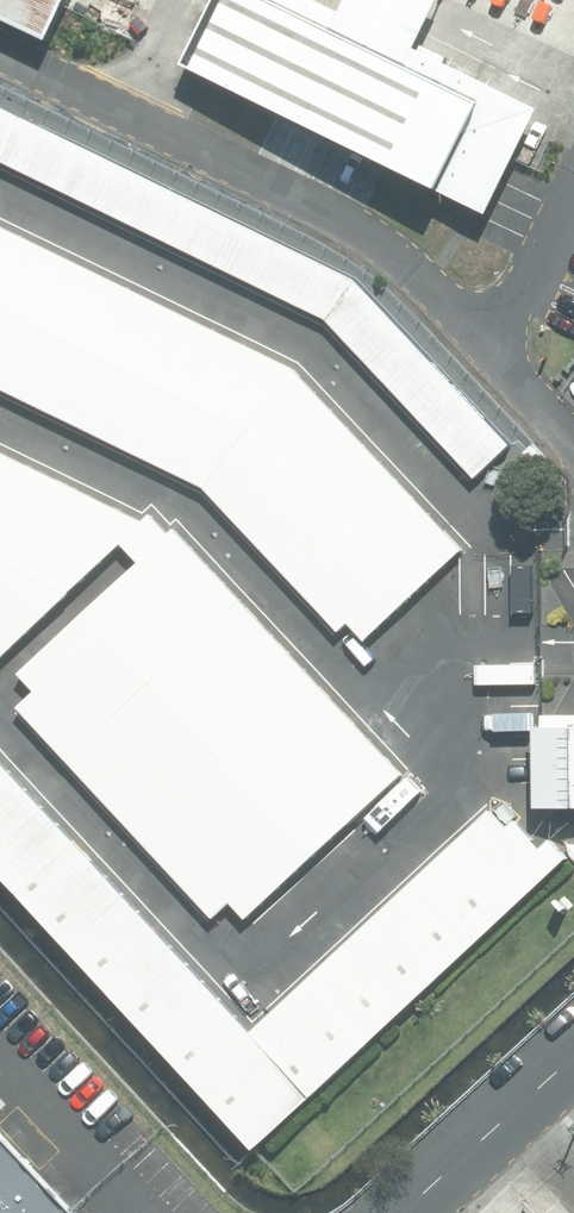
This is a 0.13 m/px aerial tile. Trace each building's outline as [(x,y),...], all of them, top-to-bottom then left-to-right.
[(47,47),(70,0),(0,0),(0,24),(47,47)] [(251,0),(213,0),(177,74),(430,196),(473,107),(404,74),(440,0),(345,0),(327,37),(251,0)] [(350,317),(491,477),(532,440),(388,279),(0,103),(0,150),(350,317)] [(478,547),(320,364),(0,212),(0,372),(227,480),(373,644),(478,547)] [(414,768),(187,530),(0,441),(0,647),(30,661),(56,689),(41,703),(251,923),(414,768)] [(558,809),(573,809),(573,716),(556,717),(558,809)] [(571,870),(508,808),(271,1024),(0,725),(0,865),(281,1148),(571,870)] [(0,1097),(0,1212),(107,1212),(0,1097)]
